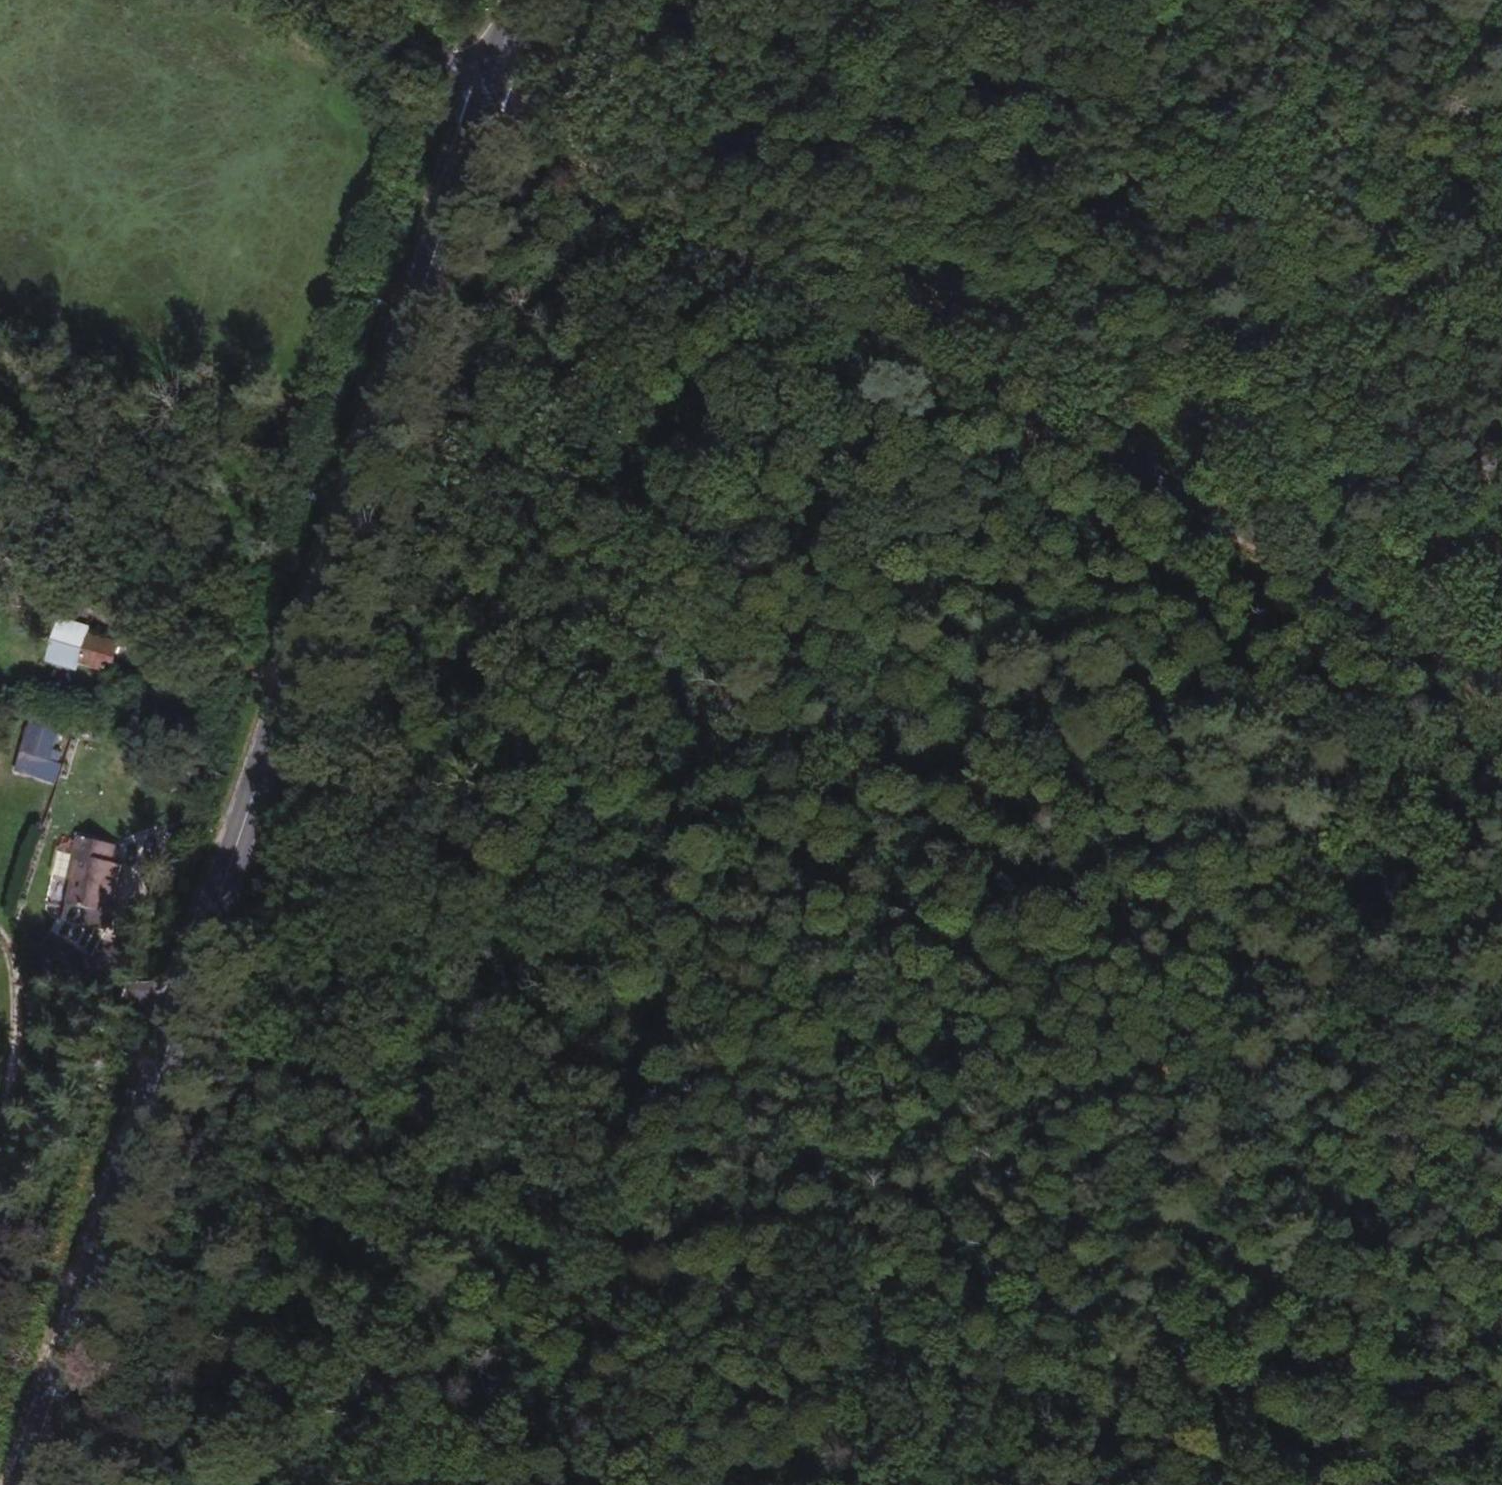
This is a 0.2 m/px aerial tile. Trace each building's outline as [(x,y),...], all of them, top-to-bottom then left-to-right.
[(120,637),(55,620),(49,642),(66,646),(64,656),(111,669),(120,637)] [(62,718),(33,710),(22,749),(52,757),(62,718)] [(66,762),(22,749),(17,766),(61,779),(66,762)] [(121,853),(77,838),(72,853),(77,855),(62,902),(103,915),(118,868),(116,868),(121,853)]
